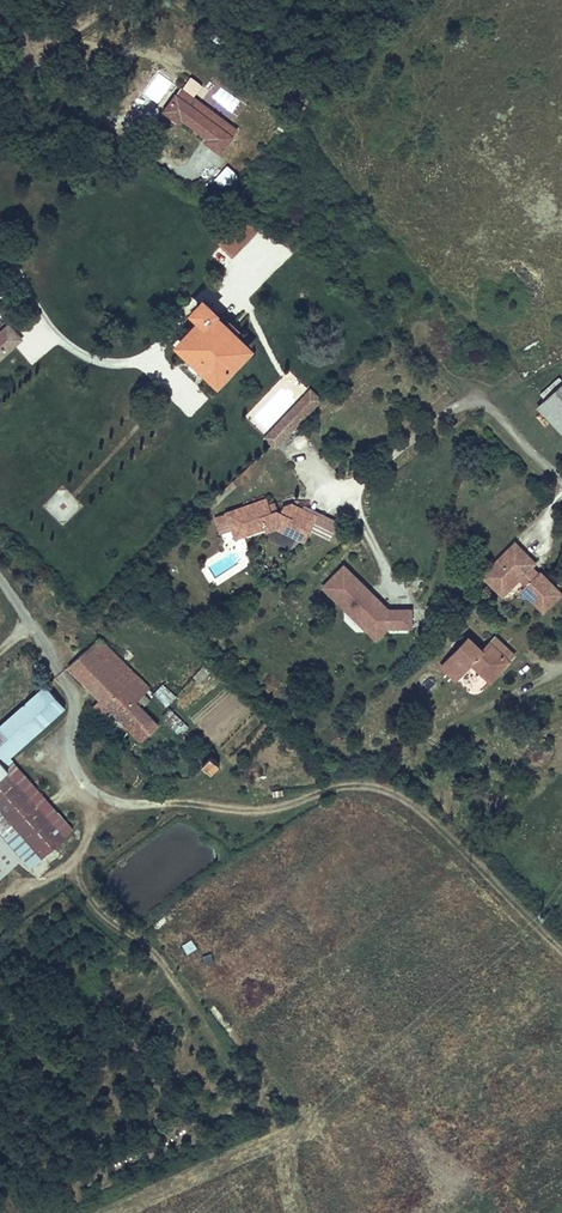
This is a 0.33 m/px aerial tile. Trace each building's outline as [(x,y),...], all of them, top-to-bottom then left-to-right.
[(168,51),(164,55),(170,61),(174,55),(168,51)] [(172,82),(159,73),(145,94),(158,103),(172,82)] [(192,79),(182,91),(191,98),(201,87),(192,79)] [(181,89),(162,113),(178,126),(181,121),(206,141),(203,145),(218,157),(236,134),(221,123),(216,129),(199,116),(204,109),(191,98),(182,91),(181,89)] [(238,175),(228,166),(215,180),(225,189),(238,175)] [(214,215),(204,224),(220,241),(230,232),(214,215)] [(267,215),(260,221),(269,231),(276,225),(267,215)] [(194,310),(170,331),(204,371),(237,341),(224,327),(229,322),(220,312),(215,316),(204,303),(207,300),(196,287),(183,298),(194,310)] [(21,338),(8,325),(0,333),(0,359),(21,338)] [(323,401),(310,389),(263,437),(276,449),(323,401)] [(561,431),(561,390),(541,409),(561,431)] [(266,535),(275,532),(296,540),(300,530),(310,533),(311,531),(330,539),(337,521),(304,507),(303,509),(291,504),(283,507),(281,514),(277,512),(274,504),(268,506),(266,500),(224,514),(224,515),(214,518),(219,535),(223,534),(232,531),(235,541),(265,531),(266,535)] [(296,540),(305,544),(310,533),(300,530),(296,540)] [(232,531),(223,534),(226,543),(235,541),(232,531)] [(516,552),(482,585),(493,597),(500,590),(508,599),(520,588),(526,594),(521,599),(536,614),(540,609),(548,617),(561,604),(540,581),(538,583),(535,586),(529,580),(532,576),(524,569),(529,565),(516,552)] [(346,566),(324,586),(348,611),(351,608),(369,627),(365,630),(376,641),(388,629),(411,630),(412,612),(389,611),(346,566)] [(532,576),(529,580),(535,586),(538,583),(532,576)] [(500,590),(493,597),(501,606),(508,599),(500,590)] [(540,609),(536,614),(543,622),(548,617),(540,609)] [(484,636),(457,665),(478,686),(505,657),(484,636)] [(143,693),(91,642),(60,669),(133,747),(149,732),(128,708),(143,693)] [(154,694),(166,705),(175,694),(163,684),(154,694)] [(1,761),(57,712),(37,689),(0,722),(0,761),(1,761)] [(168,724),(180,735),(188,727),(177,715),(168,724)] [(200,761),(212,772),(220,763),(208,752),(200,761)] [(1,761),(0,761),(0,846),(13,861),(23,873),(66,835),(1,761)] [(201,763),(193,771),(200,778),(208,771),(201,763)] [(0,846),(0,873),(13,861),(0,846)] [(256,932),(256,923),(244,923),(244,931),(256,932)] [(263,1198),(274,1192),(269,1183),(258,1189),(263,1198)]
